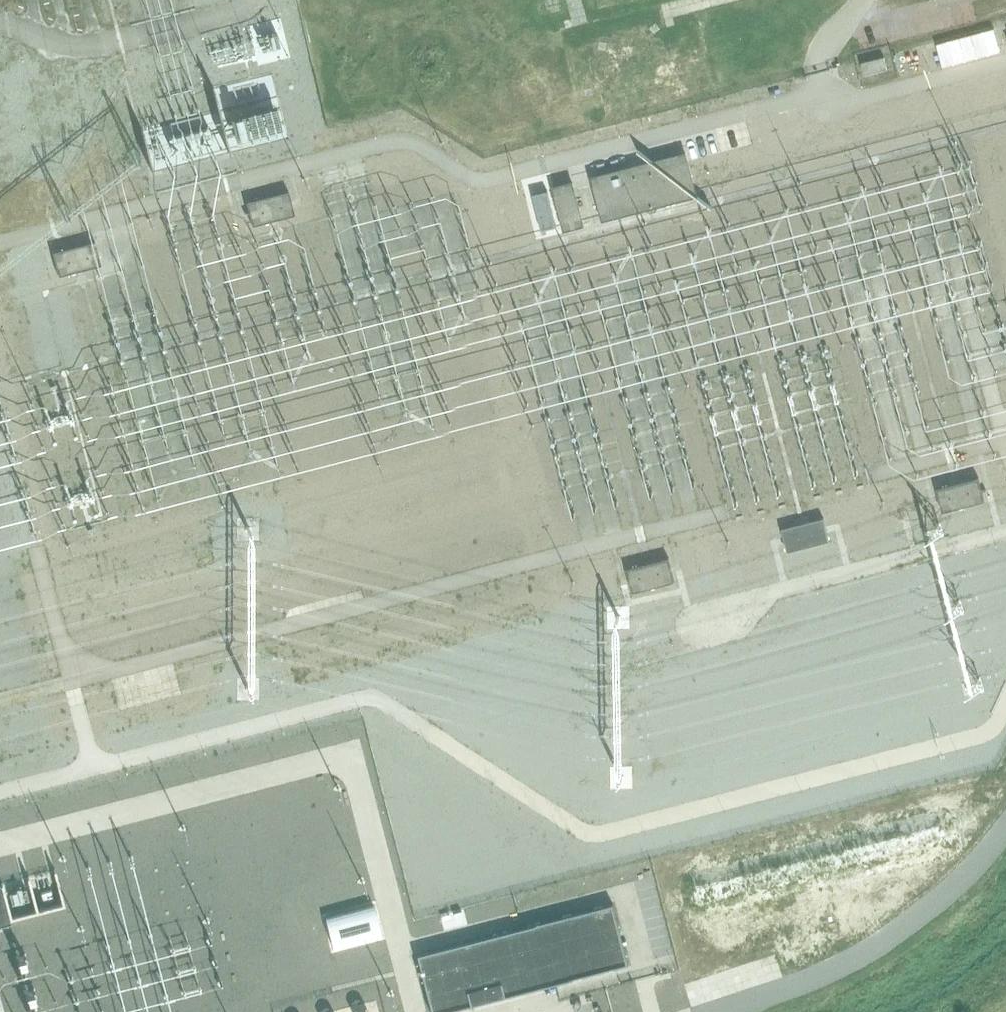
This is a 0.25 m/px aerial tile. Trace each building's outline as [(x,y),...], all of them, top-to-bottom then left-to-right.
[(611,103),(654,97),(646,43),(603,49),(611,103)] [(888,68),(885,56),(861,62),(864,74),(888,68)] [(574,88),(579,113),(589,111),(585,86),(574,88)] [(592,177),(603,219),(697,195),(686,152),(672,156),(673,161),(659,164),(658,160),(592,177)] [(584,224),(573,182),(554,187),(565,229),(584,224)] [(288,190),(246,201),(252,225),(294,214),(288,190)] [(548,190),(533,193),(542,229),(557,226),(548,190)] [(101,264),(95,240),(52,251),(58,275),(101,264)] [(985,500),(979,477),(937,487),(943,511),(985,500)] [(830,540),(824,517),(782,528),(788,551),(830,540)] [(675,580),(669,557),(627,568),(633,591),(675,580)] [(0,883),(0,925),(11,922),(10,916),(10,917),(1,882),(0,883)] [(613,903),(522,927),(416,954),(431,1011),(441,1011),(558,982),(629,963),(613,903)]
